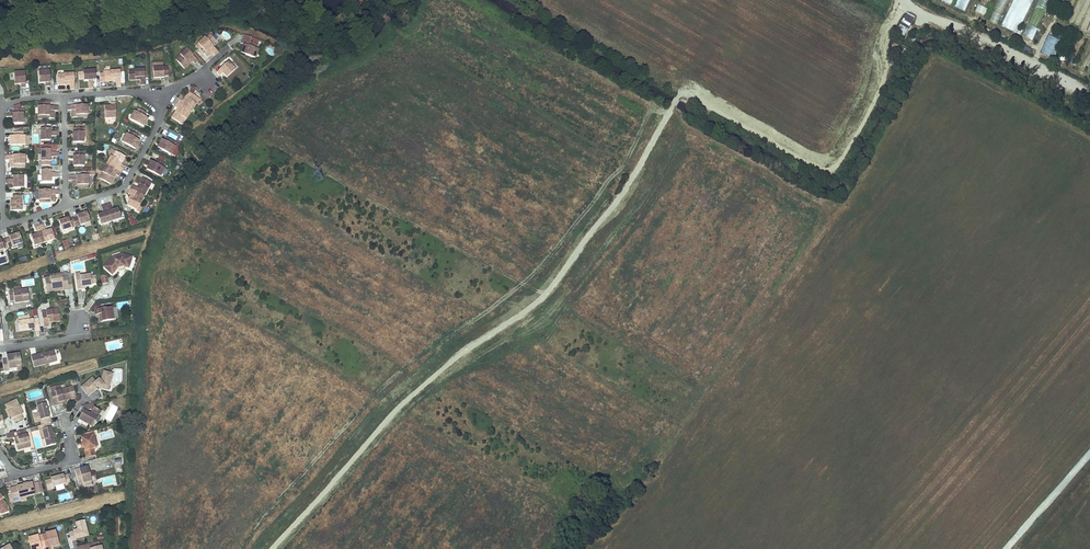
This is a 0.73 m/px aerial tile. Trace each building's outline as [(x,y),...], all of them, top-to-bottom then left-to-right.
[(970,0),(956,0),(953,6),(965,11),(970,0)] [(998,24),(1009,0),(997,0),(988,19),(998,24)] [(1001,25),(1017,33),(1032,0),(1013,0),(1001,25)] [(1050,0),(1038,0),(1022,35),(1033,40),(1052,1),(1050,0)] [(915,16),(907,12),(896,31),(904,36),(915,16)] [(1047,52),(1055,37),(1049,34),(1042,50),(1047,52)] [(1061,40),(1055,37),(1047,52),(1053,55),(1061,40)] [(217,56),(220,53),(207,38),(200,45),(203,48),(201,50),(209,58),(212,55),(211,53),(212,51),(214,53),(217,56)] [(257,53),(259,50),(260,46),(250,42),(248,46),(245,45),(243,50),(246,51),(244,55),(258,59),(259,54),(257,53)] [(1021,51),(1030,54),(1032,49),(1023,46),(1021,51)] [(197,65),(200,62),(189,50),(182,56),(184,58),(180,62),(187,70),(192,65),(191,64),(194,61),(195,62),(197,65)] [(231,62),(219,73),(222,77),(225,74),(229,79),(238,70),(231,62)] [(165,78),(170,77),(168,68),(154,71),(156,82),(166,80),(165,78)] [(47,87),(52,86),(51,70),(40,71),(41,84),(47,83),(47,87)] [(142,86),(146,85),(146,70),(130,71),(130,81),(141,80),(142,86)] [(22,87),(27,87),(26,71),(15,72),(16,84),(22,84),(22,87)] [(89,89),(94,88),(93,81),(97,80),(96,71),(85,71),(85,81),(89,81),(89,89)] [(118,87),(123,87),(122,71),(106,72),(106,82),(118,82),(118,87)] [(71,90),(75,89),(74,74),(58,75),(59,85),(70,85),(71,90)] [(182,100),(179,104),(191,112),(196,104),(194,103),(197,97),(191,93),(187,99),(188,100),(186,103),(185,102),(182,100)] [(117,118),(116,103),(111,103),(112,107),(106,107),(106,119),(117,118)] [(191,112),(179,104),(177,108),(179,110),(181,111),(179,114),(177,113),(173,119),(180,123),(183,118),(186,119),(191,112)] [(89,106),(69,107),(69,111),(73,111),(76,111),(76,113),(73,114),(73,118),(85,118),(85,116),(89,116),(89,106)] [(60,111),(60,107),(40,107),(40,116),(44,116),(44,119),(55,119),(56,114),(53,114),(53,111),(56,111),(60,111)] [(25,108),(16,108),(16,113),(14,113),(15,123),(25,123),(25,108)] [(151,114),(141,109),(139,113),(137,117),(136,116),(133,120),(146,127),(148,123),(150,124),(152,120),(149,118),(151,114)] [(85,128),(76,128),(76,132),(75,132),(75,143),(85,143),(85,128)] [(60,137),(60,132),(52,132),(52,129),(42,129),(42,140),(52,140),(52,137),(60,137)] [(141,136),(132,131),(130,135),(128,139),(126,138),(123,142),(136,149),(138,145),(140,147),(143,142),(139,140),(141,136)] [(15,136),(11,136),(11,141),(14,141),(14,145),(28,145),(28,140),(26,140),(26,136),(26,132),(15,132),(15,136)] [(168,142),(164,140),(162,145),(164,146),(162,150),(174,156),(177,152),(175,151),(177,147),(179,143),(170,138),(168,142)] [(60,157),(60,152),(52,152),(52,149),(42,149),(43,161),(52,161),(52,157),(60,157)] [(85,152),(77,152),(77,157),(75,157),(75,167),(86,167),(85,152)] [(111,166),(123,173),(125,169),(122,167),(120,166),(122,163),(124,163),(127,157),(120,154),(117,159),(115,158),(111,166)] [(27,155),(7,155),(7,160),(11,160),(13,160),(13,162),(11,162),(11,167),(22,167),(22,164),(27,164),(27,155)] [(157,164),(153,162),(151,167),(153,168),(151,172),(163,178),(166,174),(164,173),(166,169),(168,165),(159,160),(157,164)] [(120,177),(123,173),(111,166),(106,174),(108,175),(105,181),(112,185),(115,179),(114,178),(116,174),(117,175),(120,177)] [(60,178),(60,173),(52,173),(52,170),(43,170),(43,182),(52,181),(52,178),(60,178)] [(25,187),(24,175),(15,175),(15,179),(7,179),(7,184),(9,184),(9,187),(25,187)] [(90,176),(70,176),(70,181),(74,181),(77,181),(77,183),(74,183),(74,188),(86,188),(86,186),(90,185),(90,176)] [(134,186),(132,190),(146,198),(154,184),(144,179),(139,189),(134,186)] [(61,195),(61,190),(41,191),(41,200),(45,200),(45,203),(56,203),(56,198),(54,198),(54,195),(56,195),(61,195)] [(146,198),(132,190),(130,194),(135,197),(130,207),(139,212),(146,198)] [(23,197),(14,197),(14,201),(12,201),(12,211),(23,211),(23,197)] [(112,204),(107,205),(112,222),(123,219),(119,209),(114,211),(112,204)] [(112,222),(107,205),(103,207),(105,214),(99,215),(102,225),(112,222)] [(75,219),(78,227),(92,223),(88,213),(79,216),(79,217),(75,219)] [(78,227),(75,219),(71,220),(70,218),(60,221),(64,231),(78,227)] [(45,225),(41,226),(46,243),(56,240),(53,230),(47,232),(45,225)] [(46,243),(41,226),(36,228),(38,235),(33,236),(36,246),(46,243)] [(7,240),(10,248),(24,244),(21,234),(11,237),(12,239),(7,240)] [(7,240),(3,241),(3,240),(0,240),(0,252),(10,248),(7,240)] [(122,252),(113,255),(103,266),(112,274),(117,267),(123,265),(129,267),(133,256),(122,252)] [(52,277),(46,278),(48,292),(54,291),(54,289),(65,288),(65,291),(71,290),(69,282),(68,273),(62,274),(63,276),(52,277)] [(82,274),(77,274),(79,290),(84,290),(83,288),(88,288),(94,287),(94,285),(92,277),(92,275),(82,277),(82,274)] [(29,290),(10,293),(12,302),(16,301),(16,304),(21,303),(22,302),(24,301),(26,302),(31,302),(29,290)] [(113,308),(97,310),(97,315),(99,315),(102,314),(103,323),(115,322),(113,308)] [(60,309),(43,312),(45,327),(50,327),(50,324),(49,323),(53,322),(62,321),(60,309)] [(36,332),(41,331),(40,320),(20,322),(21,331),(33,330),(32,328),(36,328),(36,329),(36,332)] [(55,352),(38,356),(41,367),(58,362),(55,352)] [(22,366),(21,355),(11,356),(11,359),(8,359),(8,361),(4,361),(5,372),(10,371),(10,370),(18,369),(17,367),(22,366)] [(38,356),(32,357),(35,368),(41,367),(38,356)] [(80,386),(88,397),(99,388),(109,390),(113,373),(103,370),(100,379),(99,377),(95,380),(92,376),(80,386)] [(52,393),(55,406),(59,404),(59,403),(66,401),(76,398),(73,388),(60,391),(52,393)] [(17,401),(6,406),(8,409),(11,416),(12,420),(14,419),(16,423),(24,419),(22,415),(23,415),(17,401)] [(49,419),(48,416),(49,416),(46,404),(38,407),(40,414),(34,415),(37,428),(38,428),(39,427),(49,425),(52,424),(50,419),(49,419)] [(93,404),(83,407),(84,412),(79,420),(93,428),(100,415),(100,411),(95,409),(93,404)] [(49,425),(39,427),(40,432),(43,431),(45,440),(43,441),(44,448),(56,445),(54,438),(53,434),(51,428),(50,429),(49,425)] [(28,430),(19,433),(20,437),(22,444),(18,445),(20,451),(32,447),(28,430)] [(94,432),(83,435),(84,439),(82,440),(83,444),(84,448),(87,458),(95,456),(93,449),(96,449),(95,447),(94,443),(96,442),(94,432)] [(79,485),(92,482),(89,469),(80,472),(80,470),(75,471),(79,485)] [(46,482),(49,491),(55,490),(54,488),(66,485),(66,486),(71,485),(69,476),(64,477),(64,476),(52,479),(52,481),(46,482)] [(35,495),(33,487),(43,485),(42,482),(12,490),(15,503),(22,501),(21,499),(26,498),(35,495)] [(45,493),(43,485),(33,487),(35,495),(45,493)] [(0,509),(0,514),(8,512),(6,504),(3,500),(4,499),(0,494),(0,509)] [(74,531),(69,532),(72,541),(77,540),(76,538),(82,537),(82,535),(84,535),(84,533),(87,533),(84,522),(77,524),(78,530),(79,531),(74,532),(74,531)] [(51,532),(42,534),(44,543),(50,541),(51,544),(54,544),(54,545),(60,544),(57,533),(52,534),(51,532)] [(31,548),(37,548),(39,547),(38,544),(44,543),(42,534),(33,536),(34,539),(29,540),(31,548)]
